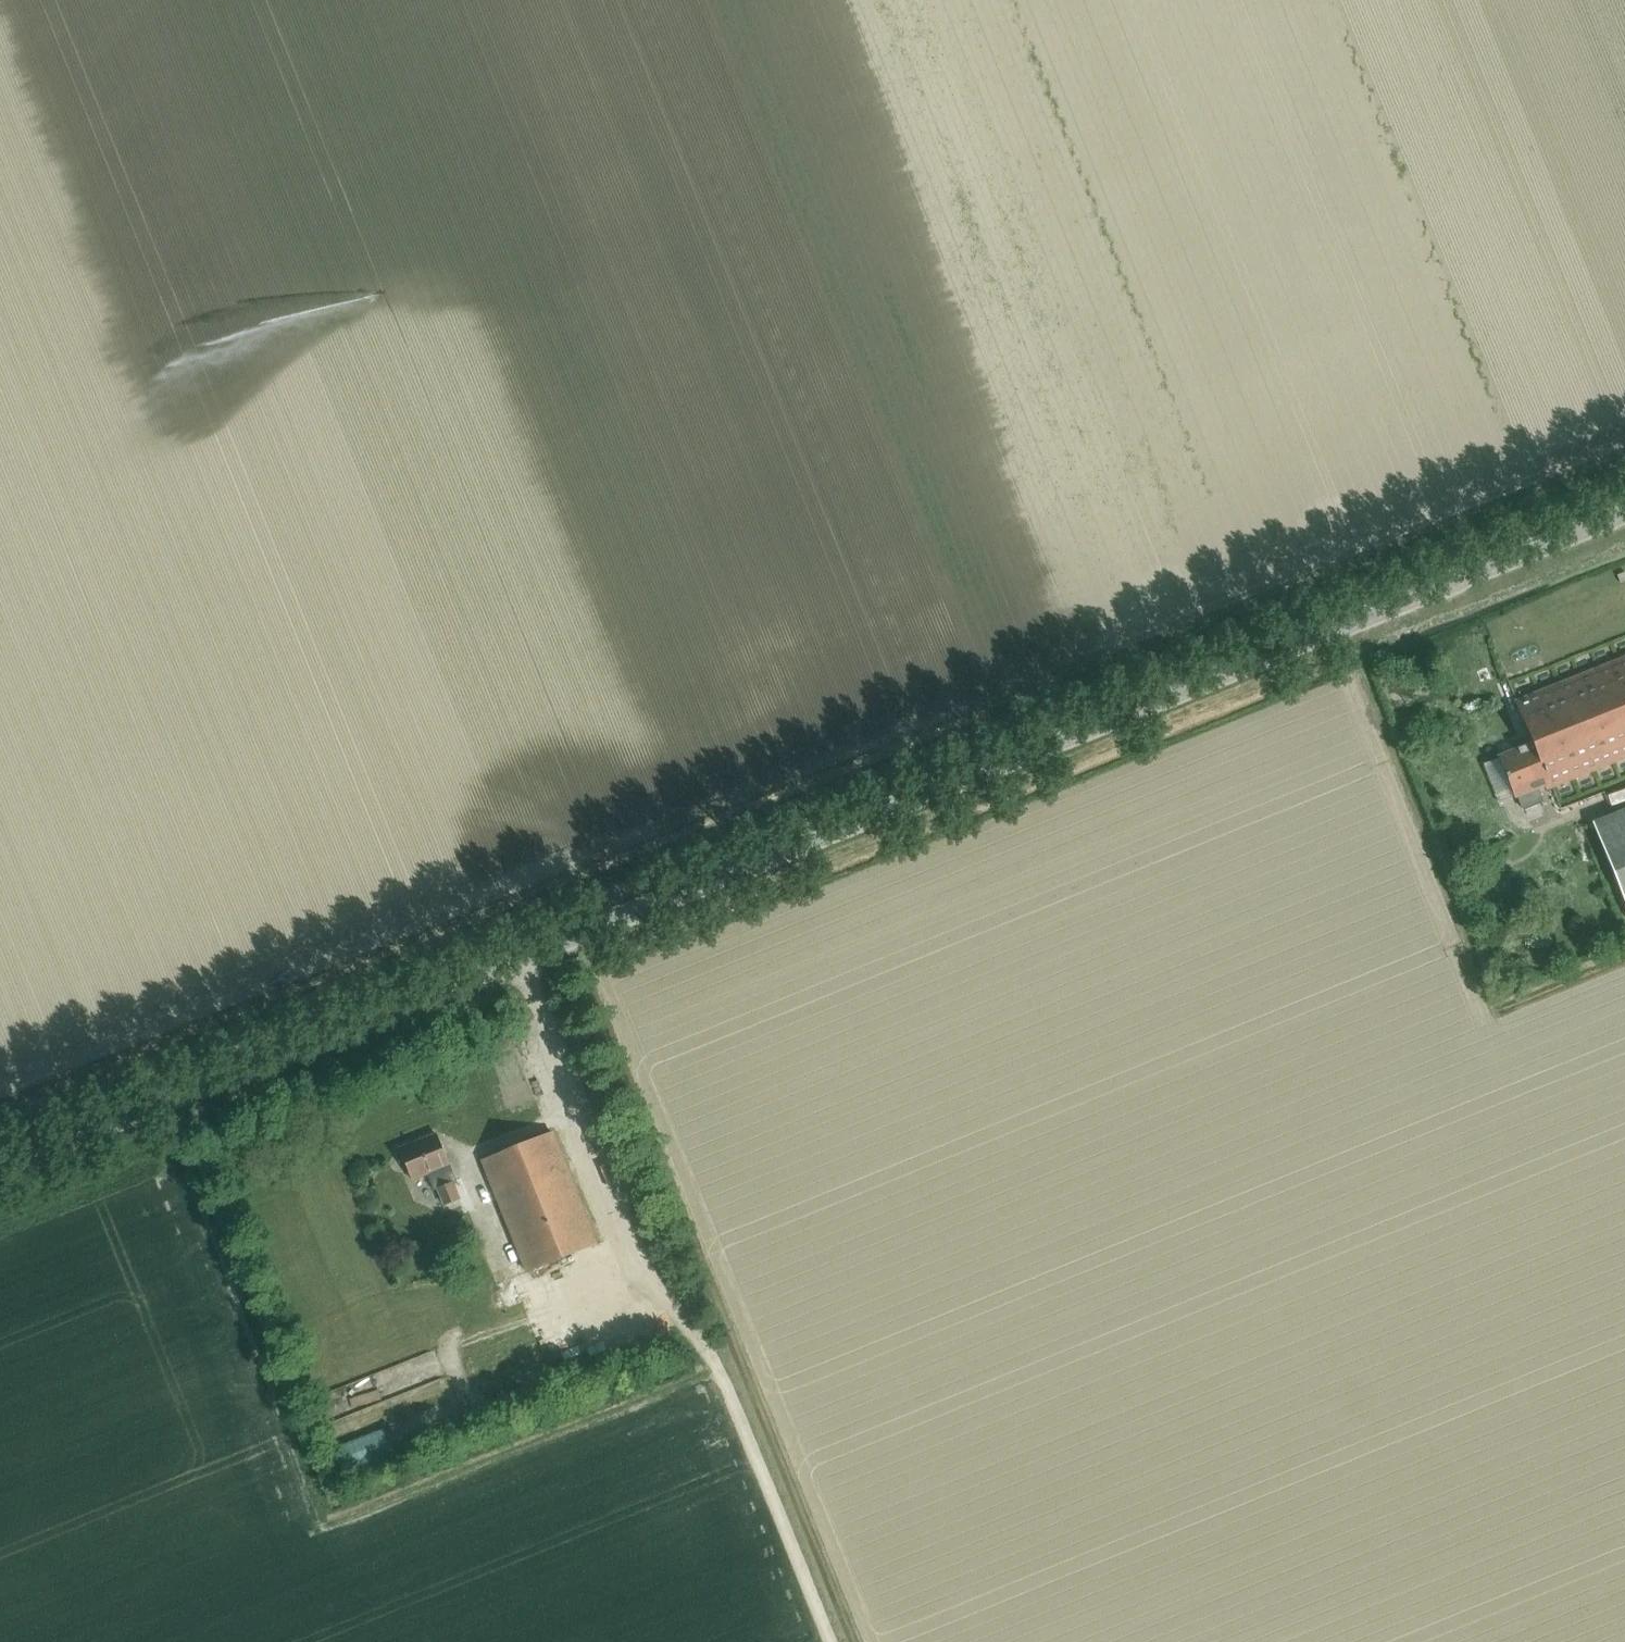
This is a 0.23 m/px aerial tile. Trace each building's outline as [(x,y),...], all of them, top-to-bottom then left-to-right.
[(1498,758),(1514,797),(1517,796),(1523,810),(1542,802),(1537,788),(1544,785),(1546,789),(1624,758),(1624,657),(1516,701),(1533,744),(1498,758)] [(1588,824),(1624,915),(1624,809),(1588,824)] [(526,1272),(597,1243),(553,1133),(482,1161),(526,1272)] [(400,1149),(412,1180),(427,1174),(434,1190),(437,1189),(444,1206),(459,1200),(452,1183),(457,1181),(450,1164),(448,1165),(436,1134),(400,1149)]
